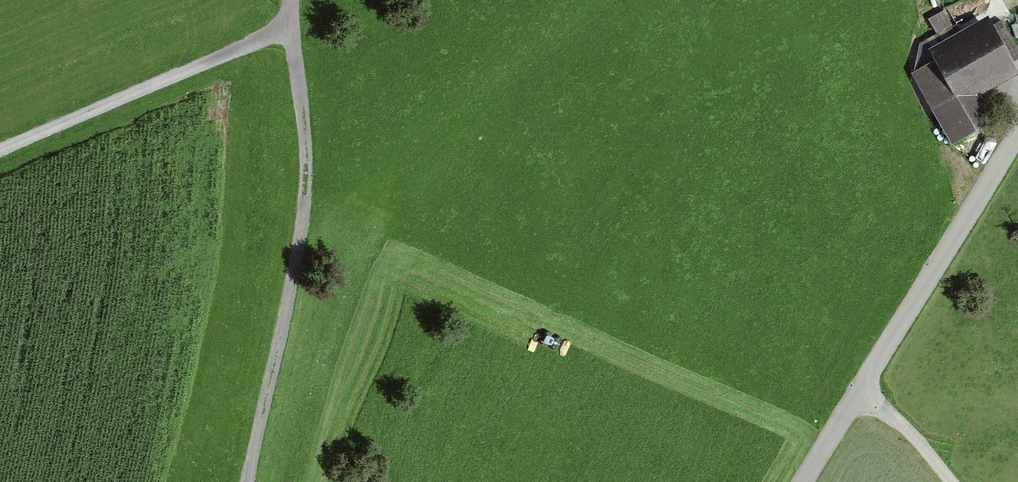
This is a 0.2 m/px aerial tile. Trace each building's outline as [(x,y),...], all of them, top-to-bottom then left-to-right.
[(993,118),(978,94),(1017,70),(1017,67),(987,15),(927,50),(932,58),(911,71),(953,142),(993,118)]
